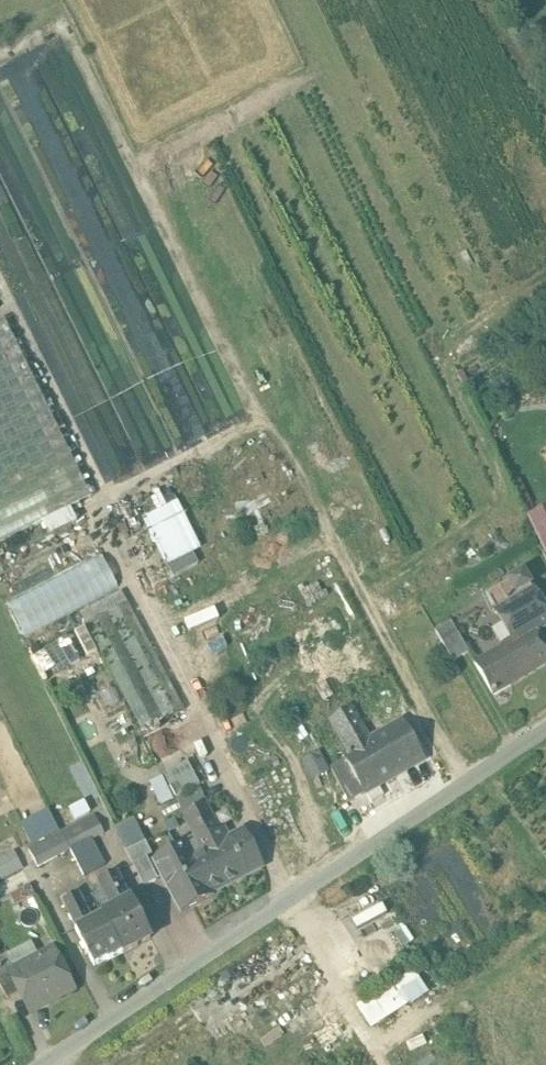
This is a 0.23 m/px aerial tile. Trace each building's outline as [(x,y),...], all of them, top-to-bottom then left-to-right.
[(0,321),(0,542),(92,497),(4,319),(0,321)] [(169,576),(205,559),(176,497),(140,514),(169,576)] [(543,551),(545,550),(545,503),(527,510),(543,551)] [(21,633),(119,591),(104,557),(6,599),(21,633)] [(495,610),(512,638),(534,625),(537,630),(545,625),(545,611),(532,588),(495,610)] [(123,591),(80,614),(86,625),(129,602),(123,591)] [(185,709),(129,602),(86,625),(143,732),(185,709)] [(469,651),(451,621),(436,631),(454,661),(469,651)] [(474,661),(493,694),(545,664),(545,646),(537,630),(534,625),(512,638),(474,661)] [(59,674),(56,668),(95,649),(83,626),(33,650),(47,679),(59,674)] [(350,708),(332,719),(350,750),(368,740),(350,708)] [(350,750),(343,754),(346,758),(365,792),(365,793),(424,759),(403,720),(368,740),(350,750)] [(303,756),(312,777),(330,770),(320,749),(303,756)] [(346,758),(331,767),(349,802),(365,792),(346,758)] [(189,762),(148,776),(156,800),(198,786),(189,762)] [(198,789),(176,801),(184,815),(206,804),(198,789)] [(206,804),(184,815),(195,836),(198,842),(220,831),(219,829),(206,804)] [(20,824),(32,847),(61,831),(49,809),(20,824)] [(93,815),(61,831),(70,850),(84,876),(105,865),(93,842),(104,836),(93,815)] [(244,830),(228,838),(222,827),(219,829),(220,831),(198,842),(222,888),(263,867),(244,830)] [(32,847),(28,849),(37,867),(70,850),(61,831),(32,847)] [(185,843),(154,859),(181,911),(214,894),(213,892),(222,888),(198,842),(195,836),(184,841),(185,843)] [(146,841),(126,850),(132,862),(147,855),(147,856),(152,854),(146,841)] [(0,857),(0,875),(2,879),(14,873),(5,855),(0,857)] [(147,855),(132,862),(144,886),(158,879),(147,856),(147,855)] [(130,899),(117,872),(100,881),(113,908),(103,913),(103,914),(123,953),(138,945),(137,944),(151,937),(132,899),(130,899)] [(30,884),(11,893),(16,905),(36,895),(30,884)] [(92,920),(78,893),(62,901),(76,928),(75,929),(94,966),(108,959),(109,960),(123,953),(103,914),(92,920)] [(12,973),(11,974),(21,992),(29,1009),(72,987),(54,952),(12,973)] [(0,959),(0,985),(8,999),(21,992),(11,974),(12,973),(4,957),(0,959)] [(415,970),(355,1003),(368,1025),(427,992),(415,970)]
